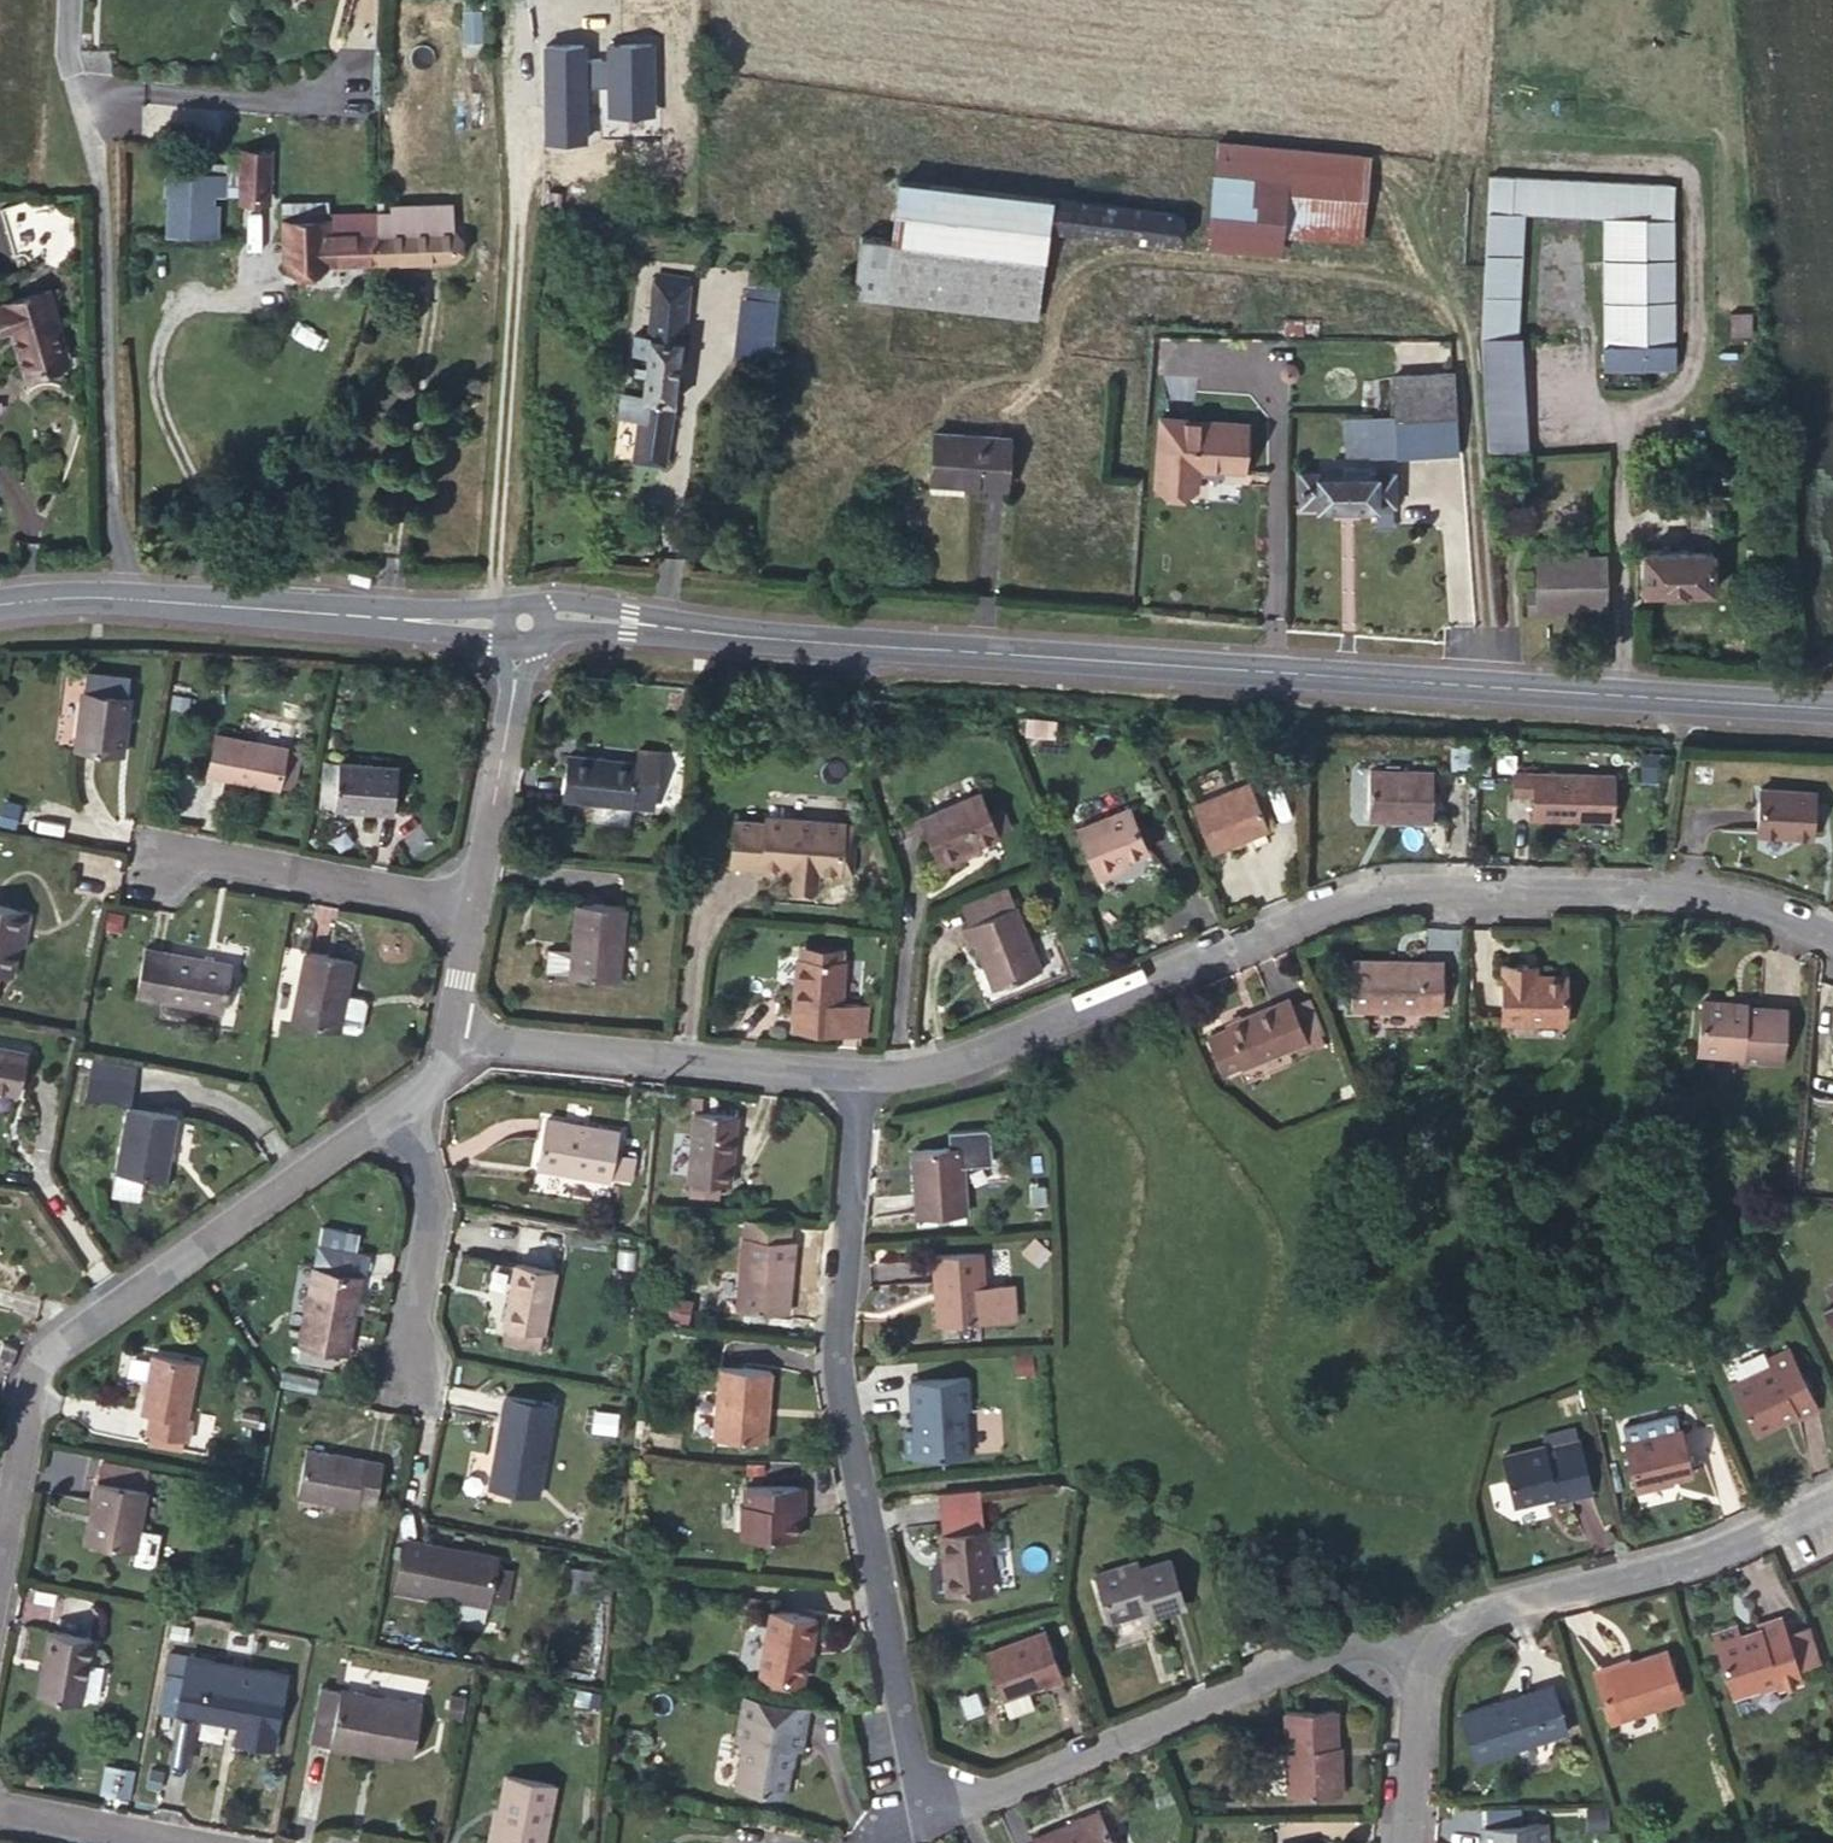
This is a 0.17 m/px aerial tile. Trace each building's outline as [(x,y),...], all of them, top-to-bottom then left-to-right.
[(586,139),(585,44),(546,46),(547,140),(586,139)] [(1354,227),(1360,156),(1218,141),(1210,232),(1283,239),(1284,222),(1354,227)] [(269,197),(270,168),(265,168),(265,151),(242,150),(242,166),(214,165),(213,175),(170,174),(168,236),(218,236),(218,218),(212,218),(213,195),(269,197)] [(1673,369),(1672,185),(1489,176),(1482,339),(1518,340),(1523,214),(1603,218),(1603,361),(1615,361),(1615,369),(1673,369)] [(1042,259),(1050,198),(901,180),(893,239),(862,235),(855,295),(1036,317),(1042,259)] [(1173,243),(1177,213),(1052,199),(1048,228),(1173,243)] [(379,261),(378,212),(328,213),(327,204),(284,204),(286,264),(379,261)] [(455,259),(454,205),(392,204),(392,211),(378,212),(379,261),(455,259)] [(777,337),(780,270),(741,269),(738,336),(777,337)] [(20,271),(0,277),(0,279),(7,302),(27,296),(20,271)] [(674,403),(682,341),(688,279),(657,275),(651,337),(637,335),(636,341),(650,343),(648,356),(638,354),(637,362),(647,364),(643,395),(623,393),(619,414),(640,417),(634,461),(665,465),(674,403)] [(54,308),(48,290),(39,292),(44,310),(54,308)] [(54,308),(44,310),(39,292),(27,296),(7,302),(0,304),(0,327),(2,333),(13,330),(26,376),(70,362),(54,308)] [(1528,455),(1521,341),(1518,340),(1482,339),(1489,456),(1528,455)] [(1297,372),(1288,365),(1287,365),(1285,367),(1283,369),(1283,370),(1282,371),(1282,374),(1283,375),(1284,377),(1286,379),(1287,379),(1287,380),(1288,380),(1294,378),(1297,372)] [(1456,413),(1453,372),(1393,376),(1396,417),(1456,413)] [(1458,453),(1456,413),(1396,417),(1398,457),(1458,453)] [(1242,468),(1247,422),(1161,416),(1156,485),(1194,487),(1197,464),(1242,468)] [(1007,486),(1010,437),(934,433),(931,490),(963,493),(964,484),(1007,486)] [(1395,504),(1394,469),(1375,469),(1375,466),(1342,467),(1343,474),(1319,474),(1318,471),(1300,471),(1300,505),(1317,505),(1317,506),(1377,506),(1377,504),(1395,504)] [(1713,590),(1711,497),(1783,496),(1782,478),(1693,478),(1693,551),(1636,552),(1636,590),(1713,590)] [(1607,607),(1607,561),(1589,562),(1589,554),(1568,554),(1569,566),(1559,567),(1559,555),(1536,555),(1537,590),(1538,603),(1557,603),(1557,610),(1584,609),(1584,607),(1607,607)] [(1557,618),(1557,610),(1557,603),(1538,603),(1537,590),(1528,590),(1529,619),(1557,618)] [(76,749),(123,754),(130,697),(127,696),(129,677),(88,672),(86,691),(83,691),(76,749)] [(191,697),(173,694),(170,707),(188,711),(191,697)] [(1054,736),(1055,720),(1028,718),(1026,733),(1054,736)] [(286,750),(287,748),(216,735),(209,773),(279,787),(279,786),(286,750)] [(286,750),(279,786),(292,788),(299,753),(286,750)] [(637,765),(568,755),(562,799),(596,803),(594,822),(630,827),(637,765)] [(1658,756),(1642,755),(1641,776),(1644,776),(1643,782),(1655,783),(1655,777),(1657,777),(1658,756)] [(335,806),(339,763),(326,761),(322,805),(335,806)] [(335,806),(335,808),(394,813),(398,767),(340,762),(339,763),(335,806)] [(1712,785),(1713,769),(1696,768),(1695,783),(1712,785)] [(1432,821),(1434,771),(1370,770),(1369,819),(1432,821)] [(1615,775),(1514,772),(1514,793),(1534,793),(1533,819),(1613,821),(1615,775)] [(1269,828),(1250,781),(1193,805),(1212,851),(1269,828)] [(1812,837),(1815,792),(1761,788),(1757,833),(1812,837)] [(965,855),(962,850),(977,843),(999,835),(998,832),(989,811),(981,791),(921,816),(941,865),(965,855)] [(1002,806),(989,811),(998,832),(1011,827),(1002,806)] [(1096,872),(1128,860),(1148,851),(1130,807),(1079,828),(1096,872)] [(844,822),(766,815),(766,822),(735,819),(731,864),(781,869),(781,865),(790,866),(789,878),(818,881),(818,871),(839,873),(844,822)] [(852,875),(857,823),(844,822),(839,873),(852,875)] [(962,850),(965,855),(980,848),(977,843),(962,850)] [(1128,860),(1096,872),(1098,876),(1129,864),(1128,860)] [(818,881),(789,878),(788,884),(817,887),(818,881)] [(962,903),(970,923),(1014,906),(1007,886),(962,903)] [(626,907),(576,904),(572,948),(548,947),(546,972),(619,980),(626,907)] [(976,943),(993,990),(1042,970),(1016,905),(1014,906),(970,923),(962,926),(970,945),(976,943)] [(18,944),(20,931),(26,932),(30,912),(0,906),(0,975),(0,974),(11,976),(18,944)] [(126,913),(109,909),(105,928),(123,932),(126,913)] [(20,931),(18,944),(24,945),(26,932),(20,931)] [(800,944),(799,956),(844,960),(845,947),(800,944)] [(233,964),(145,947),(136,996),(224,1012),(233,964)] [(354,960),(306,950),(291,1022),(339,1031),(340,1028),(357,1032),(361,1028),(367,1002),(363,997),(347,994),(354,960)] [(795,983),(798,955),(789,955),(787,982),(795,983)] [(844,960),(799,956),(798,955),(795,983),(792,1020),(823,1022),(822,1031),(858,1033),(860,1003),(841,1001),(845,960),(844,960)] [(1442,1011),(1443,961),(1352,959),(1352,1009),(1442,1011)] [(1567,975),(1536,973),(1528,973),(1528,963),(1502,962),(1502,1020),(1566,1022),(1567,975)] [(1528,973),(1536,973),(1536,963),(1528,963),(1528,973)] [(1243,1065),(1244,1067),(1296,1045),(1306,1041),(1306,1039),(1292,1005),(1288,997),(1225,1023),(1228,1028),(1208,1036),(1223,1073),(1243,1065)] [(1307,998),(1292,1005),(1306,1039),(1319,1033),(1322,1033),(1307,998)] [(1731,1000),(1703,999),(1698,1051),(1740,1054),(1740,1058),(1782,1061),(1785,1008),(1744,1005),(1744,1009),(1734,1008),(1731,1000)] [(868,1004),(860,1003),(858,1033),(866,1034),(868,1004)] [(823,1022),(792,1020),(790,1029),(822,1031),(823,1022)] [(1306,1041),(1296,1045),(1298,1051),(1323,1042),(1319,1033),(1306,1039),(1306,1041)] [(18,1094),(27,1052),(0,1047),(0,1090),(18,1094)] [(136,1066),(92,1058),(85,1097),(130,1104),(136,1066)] [(177,1115),(128,1106),(117,1172),(165,1180),(177,1115)] [(687,1181),(691,1182),(719,1184),(725,1185),(728,1158),(733,1158),(737,1115),(693,1111),(687,1181)] [(546,1118),(538,1161),(569,1166),(569,1172),(609,1179),(610,1175),(628,1179),(632,1158),(614,1155),(618,1131),(546,1118)] [(949,1146),(912,1148),(917,1216),(967,1213),(964,1166),(993,1164),(990,1131),(986,1127),(948,1129),(949,1146)] [(569,1166),(538,1161),(537,1166),(569,1172),(569,1166)] [(691,1182),(690,1193),(718,1196),(719,1184),(691,1182)] [(745,1218),(737,1310),(788,1314),(795,1240),(789,1240),(791,1222),(745,1218)] [(1737,1239),(1730,1224),(1715,1229),(1721,1245),(1737,1239)] [(1035,1238),(1025,1250),(1038,1262),(1048,1251),(1035,1238)] [(318,1243),(313,1267),(361,1275),(365,1252),(318,1243)] [(982,1250),(932,1254),(937,1325),(987,1321),(982,1250)] [(555,1271),(515,1262),(504,1325),(505,1325),(527,1329),(543,1332),(555,1271)] [(361,1275),(313,1267),(300,1344),(300,1345),(335,1350),(347,1353),(361,1275)] [(692,1300),(669,1295),(664,1317),(688,1321),(692,1300)] [(1823,1312),(1832,1332),(1832,1307),(1823,1312)] [(527,1329),(505,1325),(502,1342),(524,1346),(527,1329)] [(527,1329),(524,1346),(540,1349),(543,1332),(527,1329)] [(18,1347),(4,1342),(0,1351),(0,1366),(9,1370),(18,1347)] [(335,1350),(300,1345),(298,1359),(332,1365),(335,1350)] [(1732,1383),(1755,1433),(1777,1423),(1778,1418),(1784,1415),(1785,1419),(1795,1414),(1796,1418),(1800,1416),(1818,1408),(1790,1347),(1769,1357),(1772,1363),(1732,1383)] [(187,1417),(198,1363),(152,1354),(141,1412),(150,1413),(147,1433),(149,1434),(183,1439),(188,1440),(193,1418),(187,1417)] [(1032,1354),(1016,1354),(1018,1373),(1034,1372),(1032,1354)] [(771,1370),(720,1366),(714,1439),(765,1442),(771,1370)] [(968,1376),(910,1379),(911,1412),(915,1411),(916,1430),(905,1430),(907,1459),(968,1455),(966,1409),(970,1409),(968,1376)] [(1610,1393),(1595,1396),(1598,1413),(1613,1409),(1610,1393)] [(554,1403),(505,1395),(490,1487),(538,1496),(554,1403)] [(243,1409),(240,1423),(257,1426),(259,1412),(243,1409)] [(617,1414),(606,1413),(605,1427),(616,1429),(617,1414)] [(1543,1444),(1544,1447),(1579,1438),(1575,1427),(1541,1434),(1543,1444)] [(1680,1428),(1625,1442),(1636,1489),(1660,1484),(1659,1479),(1691,1472),(1680,1428)] [(183,1439),(149,1434),(148,1444),(181,1450),(183,1439)] [(1543,1444),(1502,1453),(1514,1505),(1543,1499),(1542,1494),(1550,1493),(1552,1499),(1591,1490),(1579,1438),(1544,1447),(1543,1444)] [(297,1496),(357,1506),(358,1500),(376,1504),(384,1461),(306,1448),(297,1496)] [(102,1462),(98,1480),(146,1489),(150,1472),(102,1462)] [(98,1480),(97,1480),(85,1542),(135,1551),(146,1489),(98,1480)] [(797,1505),(803,1505),(804,1485),(745,1484),(744,1502),(742,1502),(742,1537),(796,1538),(797,1520),(797,1505)] [(938,1493),(942,1531),(985,1528),(980,1489),(938,1493)] [(992,1588),(986,1527),(985,1528),(942,1531),(941,1531),(947,1593),(992,1588)] [(497,1561),(465,1554),(466,1549),(405,1537),(394,1586),(488,1605),(489,1600),(496,1565),(497,1561)] [(465,1554),(497,1561),(498,1556),(466,1549),(465,1554)] [(1095,1573),(1109,1622),(1138,1612),(1136,1608),(1147,1604),(1151,1616),(1185,1606),(1170,1557),(1139,1567),(1137,1560),(1095,1573)] [(496,1565),(489,1600),(505,1603),(512,1569),(496,1565)] [(597,1569),(583,1568),(580,1592),(595,1594),(597,1569)] [(808,1641),(812,1641),(817,1617),(771,1608),(760,1672),(802,1679),(807,1651),(808,1641)] [(1737,1625),(1713,1632),(1732,1693),(1756,1684),(1763,1687),(1777,1683),(1779,1687),(1802,1680),(1797,1667),(1786,1630),(1781,1616),(1758,1623),(1760,1627),(1749,1631),(1750,1634),(1743,1636),(1740,1634),(1737,1625)] [(173,1623),(171,1636),(187,1639),(189,1626),(173,1623)] [(1807,1624),(1786,1630),(1797,1667),(1819,1661),(1807,1624)] [(986,1650),(1009,1717),(1034,1707),(1028,1690),(1044,1685),(1045,1687),(1063,1680),(1044,1629),(986,1650)] [(80,1701),(92,1637),(49,1630),(37,1694),(80,1701)] [(1259,1644),(1254,1633),(1234,1642),(1240,1651),(1259,1644)] [(1683,1697),(1666,1649),(1595,1673),(1611,1721),(1683,1697)] [(184,1674),(187,1655),(167,1652),(164,1670),(184,1674)] [(187,1655),(184,1674),(176,1714),(238,1724),(235,1742),(273,1749),(287,1674),(187,1655)] [(1553,1684),(1499,1701),(1500,1705),(1554,1688),(1553,1684)] [(330,1745),(340,1688),(321,1685),(311,1741),(330,1745)] [(423,1703),(340,1687),(340,1688),(330,1745),(330,1746),(367,1753),(368,1746),(390,1750),(413,1754),(423,1703)] [(1554,1688),(1500,1705),(1499,1701),(1460,1713),(1475,1761),(1568,1732),(1554,1688)] [(598,1693),(584,1690),(581,1703),(595,1706),(598,1693)] [(462,1719),(466,1695),(451,1692),(447,1716),(462,1719)] [(804,1705),(742,1693),(734,1739),(743,1741),(735,1788),(785,1796),(794,1750),(797,1750),(804,1705)] [(1342,1793),(1341,1765),(1337,1765),(1337,1755),(1336,1708),(1285,1710),(1288,1795),(1342,1793)] [(721,1739),(717,1778),(732,1780),(736,1741),(721,1739)] [(390,1750),(368,1746),(367,1753),(389,1757),(390,1750)] [(555,1783),(506,1773),(494,1841),(503,1842),(543,1842),(555,1783)] [(1588,1828),(1606,1827),(1606,1806),(1588,1807),(1588,1828)] [(1034,1842),(1115,1842),(1100,1809),(1031,1837),(1034,1842)] [(1484,1842),(1541,1842),(1546,1842),(1544,1821),(1484,1825),(1484,1842)]
